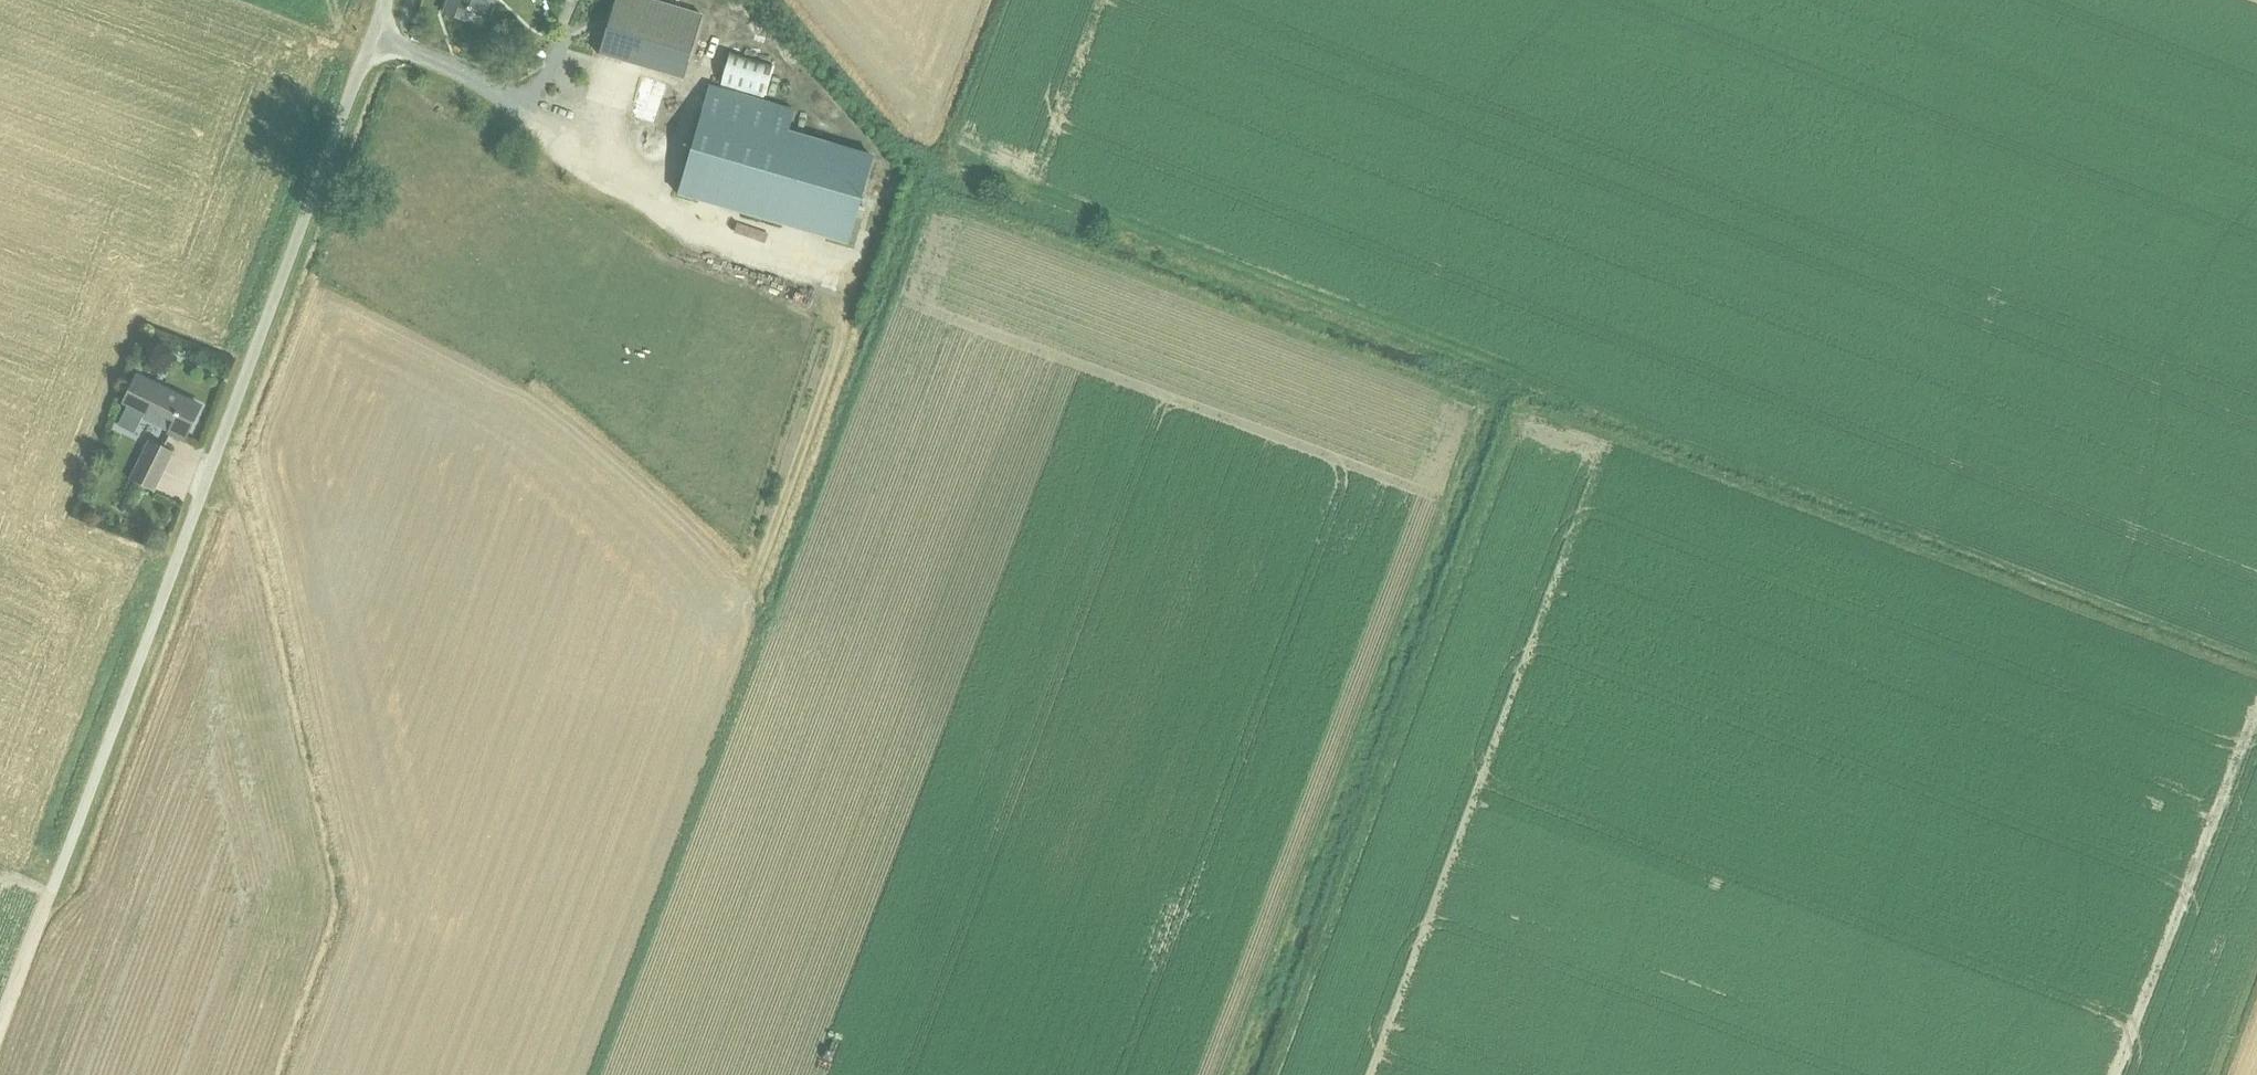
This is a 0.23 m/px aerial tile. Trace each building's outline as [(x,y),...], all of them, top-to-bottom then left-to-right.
[(444,14),(465,21),(469,11),(488,18),(494,0),(449,0),(444,14)] [(701,15),(650,0),(614,0),(598,54),(683,79),(701,15)] [(729,54),(720,86),(763,99),(772,66),(729,54)] [(794,112),(708,87),(678,194),(848,244),(873,158),(788,133),(794,112)] [(137,376),(124,403),(144,413),(141,420),(184,441),(201,407),(137,376)] [(149,441),(130,480),(154,492),(173,453),(149,441)]
